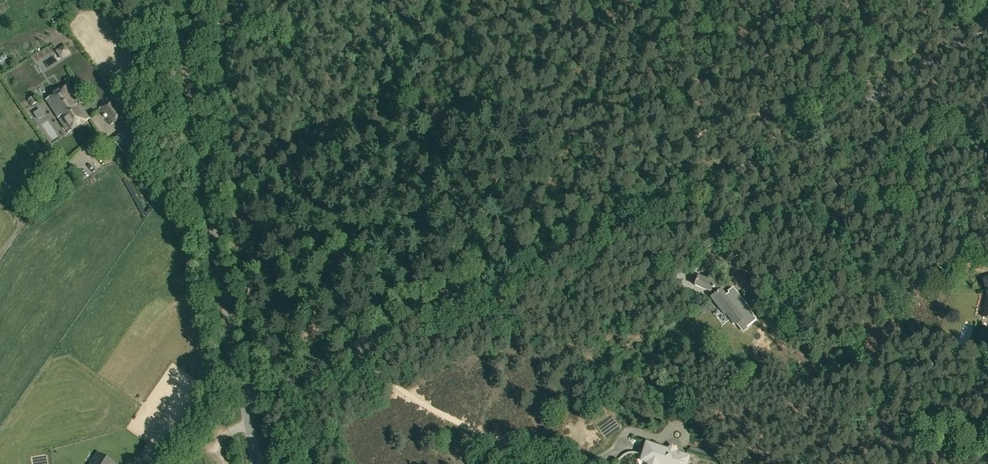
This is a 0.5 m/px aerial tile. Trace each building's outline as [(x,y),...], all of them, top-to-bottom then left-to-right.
[(90,119),(68,86),(46,101),(69,134),(90,119)] [(99,110),(111,126),(125,115),(113,99),(99,110)] [(742,320),(747,327),(756,319),(733,289),(725,295),(717,285),(697,278),(694,286),(715,294),(711,297),(724,314),(726,313),(735,325),(742,320)] [(215,392),(210,398),(217,405),(223,399),(215,392)] [(686,463),(687,463),(690,456),(675,451),(673,452),(672,448),(668,450),(668,449),(646,442),(642,455),(648,457),(647,463),(685,463),(686,463)]
